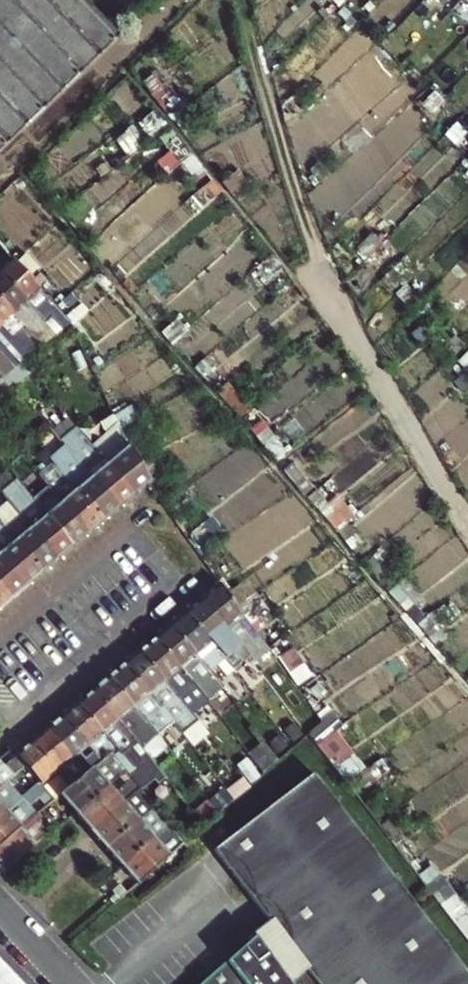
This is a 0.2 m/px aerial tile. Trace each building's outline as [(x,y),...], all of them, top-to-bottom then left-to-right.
[(116,39),(79,0),(0,0),(0,151),(116,39)] [(50,299),(11,259),(0,270),(0,278),(34,314),(50,299)] [(23,324),(34,314),(0,278),(0,300),(23,324)] [(15,340),(18,343),(24,337),(19,332),(25,326),(23,324),(0,300),(0,324),(15,340)] [(3,340),(9,345),(15,340),(0,324),(0,342),(3,340)] [(0,348),(0,357),(11,369),(16,365),(0,348)] [(13,380),(6,372),(1,377),(0,377),(0,391),(13,380)] [(133,494),(150,480),(132,450),(117,424),(93,445),(133,494)] [(133,494),(93,445),(80,431),(71,438),(82,451),(86,449),(93,458),(85,465),(119,506),(133,494)] [(68,445),(53,459),(104,519),(119,506),(85,465),(68,445)] [(55,494),(88,532),(104,519),(53,459),(47,464),(64,485),(55,494)] [(48,486),(33,498),(73,545),(88,532),(55,494),(48,486)] [(13,505),(57,558),(73,545),(33,498),(28,492),(13,505)] [(3,525),(42,571),(57,558),(13,505),(4,495),(0,498),(0,504),(8,515),(0,522),(3,525)] [(26,584),(42,571),(3,525),(0,527),(0,553),(26,584)] [(26,584),(0,553),(0,583),(11,597),(26,584)] [(220,580),(199,598),(239,646),(249,657),(259,648),(264,654),(270,649),(220,580)] [(0,583),(0,606),(11,597),(0,583)] [(239,646),(199,598),(183,611),(232,670),(240,663),(231,653),(239,646)] [(225,677),(232,670),(183,611),(169,624),(209,673),(216,666),(225,677)] [(153,637),(206,701),(221,688),(209,673),(169,624),(153,637)] [(153,637),(138,650),(191,715),(207,702),(206,701),(153,637)] [(122,664),(174,725),(180,733),(195,720),(191,715),(138,650),(122,664)] [(158,738),(174,725),(122,664),(108,676),(135,708),(158,738)] [(135,708),(108,676),(93,689),(116,717),(137,744),(143,752),(158,738),(135,708)] [(143,752),(137,744),(116,717),(93,689),(77,703),(104,735),(115,748),(109,753),(124,773),(130,781),(138,790),(152,779),(155,784),(163,778),(143,752)] [(62,716),(89,747),(100,760),(109,753),(115,748),(104,735),(77,703),(62,716)] [(100,760),(89,747),(62,716),(47,728),(86,773),(92,768),(100,760)] [(332,716),(312,730),(338,767),(358,753),(332,716)] [(86,773),(47,728),(33,741),(71,786),(86,773)] [(61,795),(71,786),(33,741),(16,755),(17,755),(26,767),(40,783),(55,800),(61,795)] [(77,814),(108,788),(124,773),(109,753),(100,760),(92,768),(86,773),(71,786),(61,795),(77,814)] [(26,767),(17,755),(0,769),(0,789),(26,767)] [(310,772),(212,850),(268,922),(253,934),(292,983),(467,983),(467,972),(310,772)] [(249,785),(243,778),(227,792),(233,799),(249,785)] [(114,795),(108,788),(77,814),(91,831),(132,795),(138,790),(130,781),(114,795)] [(21,799),(12,789),(0,799),(0,817),(21,799)] [(107,850),(154,810),(138,790),(132,795),(91,831),(107,850)] [(233,799),(227,792),(211,806),(217,814),(233,799)] [(36,816),(21,799),(0,817),(0,847),(36,816)] [(123,868),(168,829),(154,810),(107,850),(123,868)] [(41,838),(32,828),(43,819),(39,814),(36,816),(0,847),(0,870),(2,873),(41,838)] [(137,885),(181,846),(168,829),(123,868),(137,885)] [(254,938),(202,983),(289,983),(254,938)] [(0,957),(0,983),(26,983),(0,957)]
